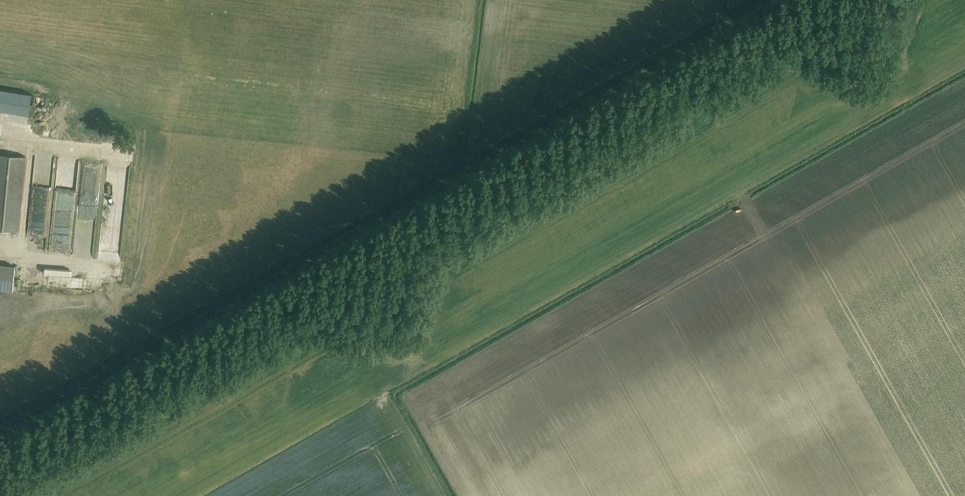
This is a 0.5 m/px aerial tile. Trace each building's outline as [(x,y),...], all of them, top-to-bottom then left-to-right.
[(30,114),(33,94),(0,89),(0,110),(30,114)] [(18,231),(26,157),(0,154),(0,229),(18,231)] [(112,176),(121,176),(121,165),(112,166),(112,176)] [(90,219),(91,182),(77,182),(77,219),(90,219)] [(15,266),(0,265),(0,289),(13,290),(15,266)]
